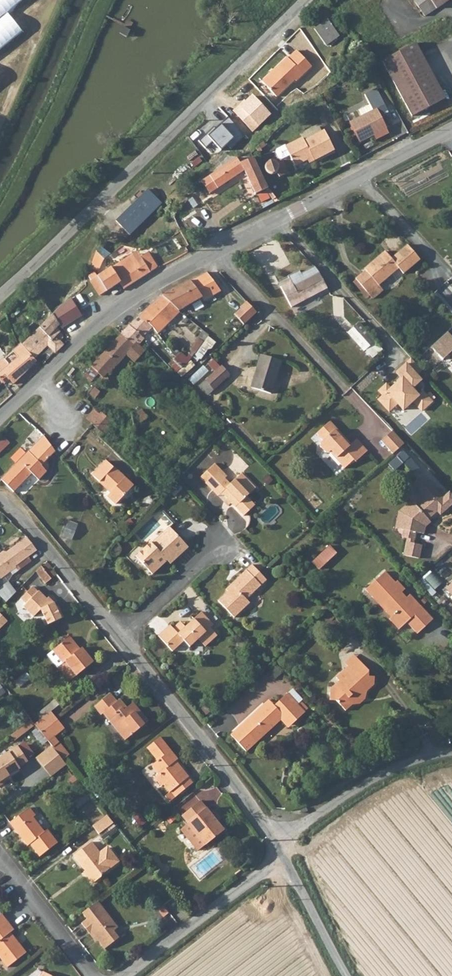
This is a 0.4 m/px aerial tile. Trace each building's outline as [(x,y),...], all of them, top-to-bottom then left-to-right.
[(21,33),(4,12),(20,0),(0,0),(0,48),(21,33)] [(426,15),(448,0),(416,0),(426,15)] [(328,19),(315,29),(326,45),(340,36),(328,19)] [(416,43),(382,61),(412,116),(445,98),(416,43)] [(288,58),(263,82),(277,96),(294,79),(296,81),(311,65),(297,51),(289,59),(288,58)] [(349,123),(359,142),(386,129),(376,110),(384,105),(376,89),(364,95),(369,105),(358,111),(361,117),(349,123)] [(277,151),(276,154),(279,158),(282,160),(290,155),(295,165),(308,158),(312,155),(315,159),(334,148),(324,130),(305,141),(303,138),(285,147),(285,146),(277,151)] [(267,182),(255,164),(255,163),(250,154),(239,162),(235,158),(202,181),(209,191),(217,186),(218,187),(244,170),(255,188),(267,182)] [(288,167),(282,160),(276,164),(272,161),(268,162),(266,165),(265,168),(266,171),(269,173),(272,175),(278,172),(280,176),(288,173),(286,167),(288,167)] [(117,220),(127,231),(131,228),(134,232),(163,204),(149,190),(117,220)] [(365,269),(355,277),(357,279),(370,295),(372,297),(382,288),(377,282),(398,265),(403,270),(420,256),(408,243),(392,257),(385,249),(363,267),(365,269)] [(141,258),(136,250),(128,255),(134,263),(141,258)] [(99,254),(97,252),(88,260),(99,270),(104,260),(101,256),(102,254),(101,253),(99,254)] [(150,272),(156,269),(147,254),(141,258),(150,272)] [(119,282),(123,289),(150,272),(141,258),(134,263),(128,255),(97,276),(94,272),(89,276),(91,280),(89,281),(99,295),(119,282)] [(326,286),(318,269),(312,263),(300,269),(299,266),(287,271),(290,276),(279,281),(290,303),(326,286)] [(205,272),(163,296),(179,310),(218,288),(205,272)] [(370,295),(357,279),(353,282),(367,298),(370,295)] [(446,284),(439,291),(451,305),(451,291),(446,284)] [(163,296),(139,316),(153,327),(163,317),(164,318),(171,311),(175,314),(179,310),(163,296)] [(61,306),(53,314),(59,323),(62,328),(81,315),(71,300),(61,306)] [(232,312),(242,323),(255,310),(245,300),(232,312)] [(63,344),(60,340),(62,339),(63,335),(56,326),(59,323),(53,314),(23,345),(34,359),(47,345),(54,353),(63,344)] [(134,346),(137,343),(139,345),(145,339),(143,338),(153,327),(139,316),(121,334),(134,346)] [(348,331),(364,349),(365,347),(375,339),(359,321),(348,331)] [(446,331),(429,346),(440,359),(446,354),(451,361),(451,338),(446,331)] [(192,352),(206,359),(216,339),(202,332),(192,352)] [(91,366),(99,373),(103,377),(101,379),(104,382),(108,378),(105,376),(108,372),(109,373),(127,354),(135,361),(145,351),(139,345),(137,343),(134,346),(121,334),(91,366)] [(381,347),(375,339),(365,347),(372,355),(381,347)] [(23,345),(21,343),(4,359),(2,357),(5,355),(0,349),(0,384),(7,377),(13,384),(36,361),(34,359),(23,345)] [(173,368),(177,373),(190,360),(181,351),(174,359),(178,363),(173,368)] [(260,353),(250,386),(270,392),(279,359),(260,353)] [(423,372),(413,361),(398,374),(403,380),(405,381),(400,386),(397,385),(392,391),(387,386),(380,393),(384,397),(380,402),(390,413),(398,405),(404,411),(413,403),(422,413),(432,403),(423,393),(419,397),(412,390),(422,382),(417,377),(423,372)] [(220,365),(199,385),(207,394),(228,373),(220,365)] [(94,380),(99,373),(91,366),(85,373),(94,380)] [(100,387),(96,385),(88,394),(95,399),(100,392),(98,389),(100,387)] [(104,432),(106,429),(114,421),(102,411),(100,413),(96,408),(88,417),(104,432)] [(117,424),(114,421),(106,429),(109,432),(117,424)] [(335,460),(338,457),(346,467),(353,460),(355,462),(367,451),(356,439),(348,445),(343,439),(345,438),(329,421),(316,434),(323,441),(320,443),(319,446),(325,453),(329,453),(335,460)] [(379,440),(391,453),(402,442),(391,429),(379,440)] [(55,451),(44,435),(40,439),(43,443),(39,447),(49,457),(55,451)] [(29,450),(42,464),(45,461),(49,457),(39,447),(43,443),(40,439),(28,450),(29,450)] [(47,463),(45,461),(42,464),(29,450),(0,479),(0,480),(13,492),(31,474),(37,481),(48,470),(48,468),(47,463)] [(415,474),(421,468),(404,451),(398,457),(415,474)] [(100,467),(93,474),(108,490),(106,493),(115,504),(133,485),(105,458),(98,465),(100,467)] [(214,463),(207,470),(212,476),(205,482),(211,491),(219,483),(225,488),(220,492),(241,516),(253,505),(245,496),(254,488),(241,473),(229,484),(224,479),(217,471),(219,469),(214,463)] [(219,469),(217,471),(224,479),(226,477),(219,469)] [(199,477),(205,482),(212,476),(207,470),(199,477)] [(451,500),(451,496),(447,491),(440,497),(420,475),(412,483),(423,496),(414,504),(403,514),(400,528),(402,528),(414,530),(418,531),(420,522),(426,517),(435,508),(438,512),(451,500)] [(219,483),(211,491),(216,496),(220,492),(225,488),(219,483)] [(394,527),(400,528),(403,514),(414,504),(409,499),(397,510),(394,527)] [(420,522),(418,531),(422,531),(423,525),(428,520),(426,517),(420,522)] [(64,536),(74,540),(81,524),(71,520),(64,536)] [(136,558),(153,576),(168,562),(165,558),(173,551),(176,555),(187,546),(185,544),(169,528),(159,537),(161,539),(154,546),(151,544),(136,558)] [(412,541),(414,530),(402,528),(401,535),(406,536),(406,540),(412,541)] [(0,556),(0,585),(21,570),(32,562),(29,558),(36,552),(27,539),(3,556),(2,554),(0,556)] [(420,543),(412,541),(406,540),(403,553),(417,556),(420,543)] [(305,560),(312,568),(329,552),(322,544),(305,560)] [(171,565),(189,549),(187,546),(176,555),(173,551),(165,558),(168,562),(171,565)] [(51,580),(58,575),(48,563),(42,567),(41,567),(36,572),(45,584),(51,580)] [(233,588),(217,602),(232,619),(249,604),(246,600),(266,582),(251,566),(230,585),(233,588)] [(384,572),(364,590),(372,598),(376,595),(394,614),(390,618),(384,624),(394,634),(406,623),(416,634),(431,620),(408,595),(405,598),(400,593),(403,590),(396,581),(394,583),(384,572)] [(56,585),(62,580),(58,575),(51,580),(56,585)] [(443,588),(451,597),(451,579),(443,588)] [(41,609),(49,624),(64,616),(58,605),(56,606),(54,601),(52,602),(47,598),(39,590),(38,591),(33,586),(21,598),(26,603),(24,606),(34,616),(41,609)] [(376,595),(372,598),(390,618),(394,614),(376,595)] [(168,628),(156,639),(170,654),(177,648),(187,649),(188,650),(197,642),(204,649),(216,638),(208,630),(212,627),(200,614),(192,621),(194,624),(191,626),(189,624),(176,636),(168,628)] [(79,648),(69,635),(46,654),(57,666),(62,662),(65,660),(77,674),(93,661),(81,646),(79,648)] [(344,669),(347,672),(359,661),(355,658),(344,669)] [(77,674),(65,660),(62,662),(57,666),(69,681),(77,674)] [(370,679),(370,674),(359,661),(347,672),(338,681),(343,686),(332,695),(331,704),(338,704),(348,715),(355,710),(355,706),(358,703),(359,705),(367,704),(368,696),(375,688),(376,680),(370,679)] [(144,723),(134,711),(138,708),(133,701),(126,707),(122,710),(120,707),(124,704),(118,697),(115,700),(108,692),(92,705),(100,715),(103,713),(125,739),(144,723)] [(253,745),(282,717),(293,729),(307,716),(289,697),(274,710),(272,708),(267,712),(264,709),(232,740),(248,757),(257,748),(253,745)] [(148,720),(138,708),(134,711),(144,723),(148,720)] [(203,713),(206,717),(212,712),(208,708),(203,713)] [(36,725),(43,733),(58,720),(52,712),(36,725)] [(253,745),(257,748),(282,724),(290,732),(293,729),(282,717),(253,745)] [(15,740),(35,723),(31,719),(11,735),(15,740)] [(65,728),(58,720),(43,733),(54,747),(61,742),(56,736),(65,728)] [(167,783),(164,785),(171,792),(174,789),(177,787),(181,792),(193,781),(176,761),(178,759),(161,737),(147,748),(159,762),(153,767),(159,775),(167,783)] [(71,754),(61,742),(54,747),(64,760),(71,754)] [(2,780),(20,768),(19,767),(28,760),(18,745),(0,757),(0,782),(2,780)] [(38,759),(52,777),(68,765),(64,760),(54,747),(38,759)] [(164,785),(167,783),(159,775),(155,778),(162,787),(164,785)] [(198,849),(206,842),(206,843),(224,827),(200,799),(182,815),(188,822),(181,828),(198,849)] [(36,816),(29,808),(10,823),(28,846),(30,845),(40,857),(57,843),(47,831),(45,833),(33,818),(36,816)] [(99,834),(113,823),(107,815),(93,826),(99,834)] [(91,841),(73,856),(85,870),(89,874),(87,876),(92,882),(94,882),(102,876),(102,874),(117,862),(118,858),(109,847),(105,847),(100,851),(91,841)] [(90,935),(93,932),(98,940),(105,948),(119,938),(114,931),(118,928),(98,901),(83,913),(88,919),(81,924),(90,935)] [(0,915),(0,958),(8,968),(26,953),(11,933),(14,930),(2,914),(0,915)] [(96,942),(98,940),(93,932),(90,935),(96,942)]
